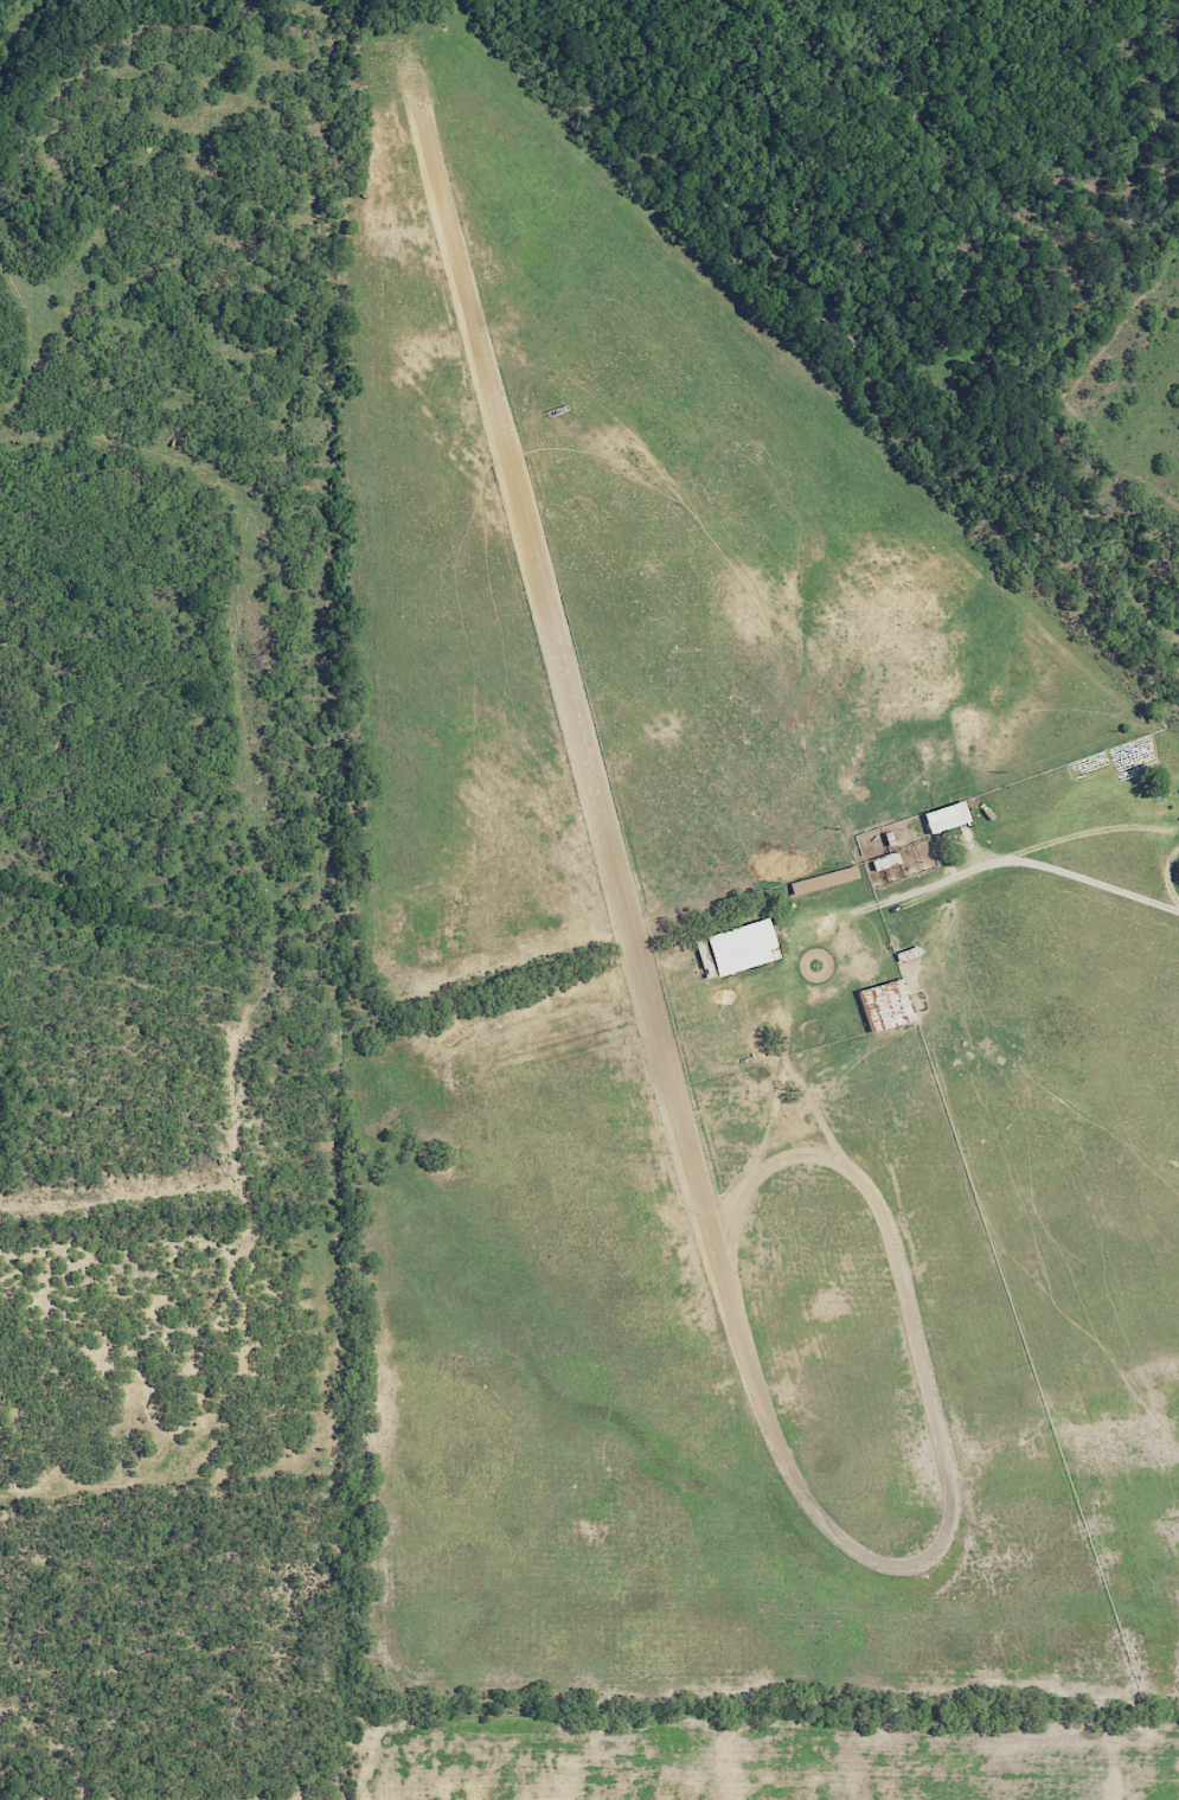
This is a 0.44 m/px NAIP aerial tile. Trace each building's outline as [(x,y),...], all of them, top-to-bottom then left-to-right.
[(971,821),(964,800),(924,813),(930,834),(971,821)] [(902,863),(899,851),(872,859),(875,870),(902,863)] [(706,936),(718,977),(779,960),(775,948),(777,947),(769,918),(706,936)] [(917,1020),(904,977),(859,991),(872,1034),(917,1020)]
